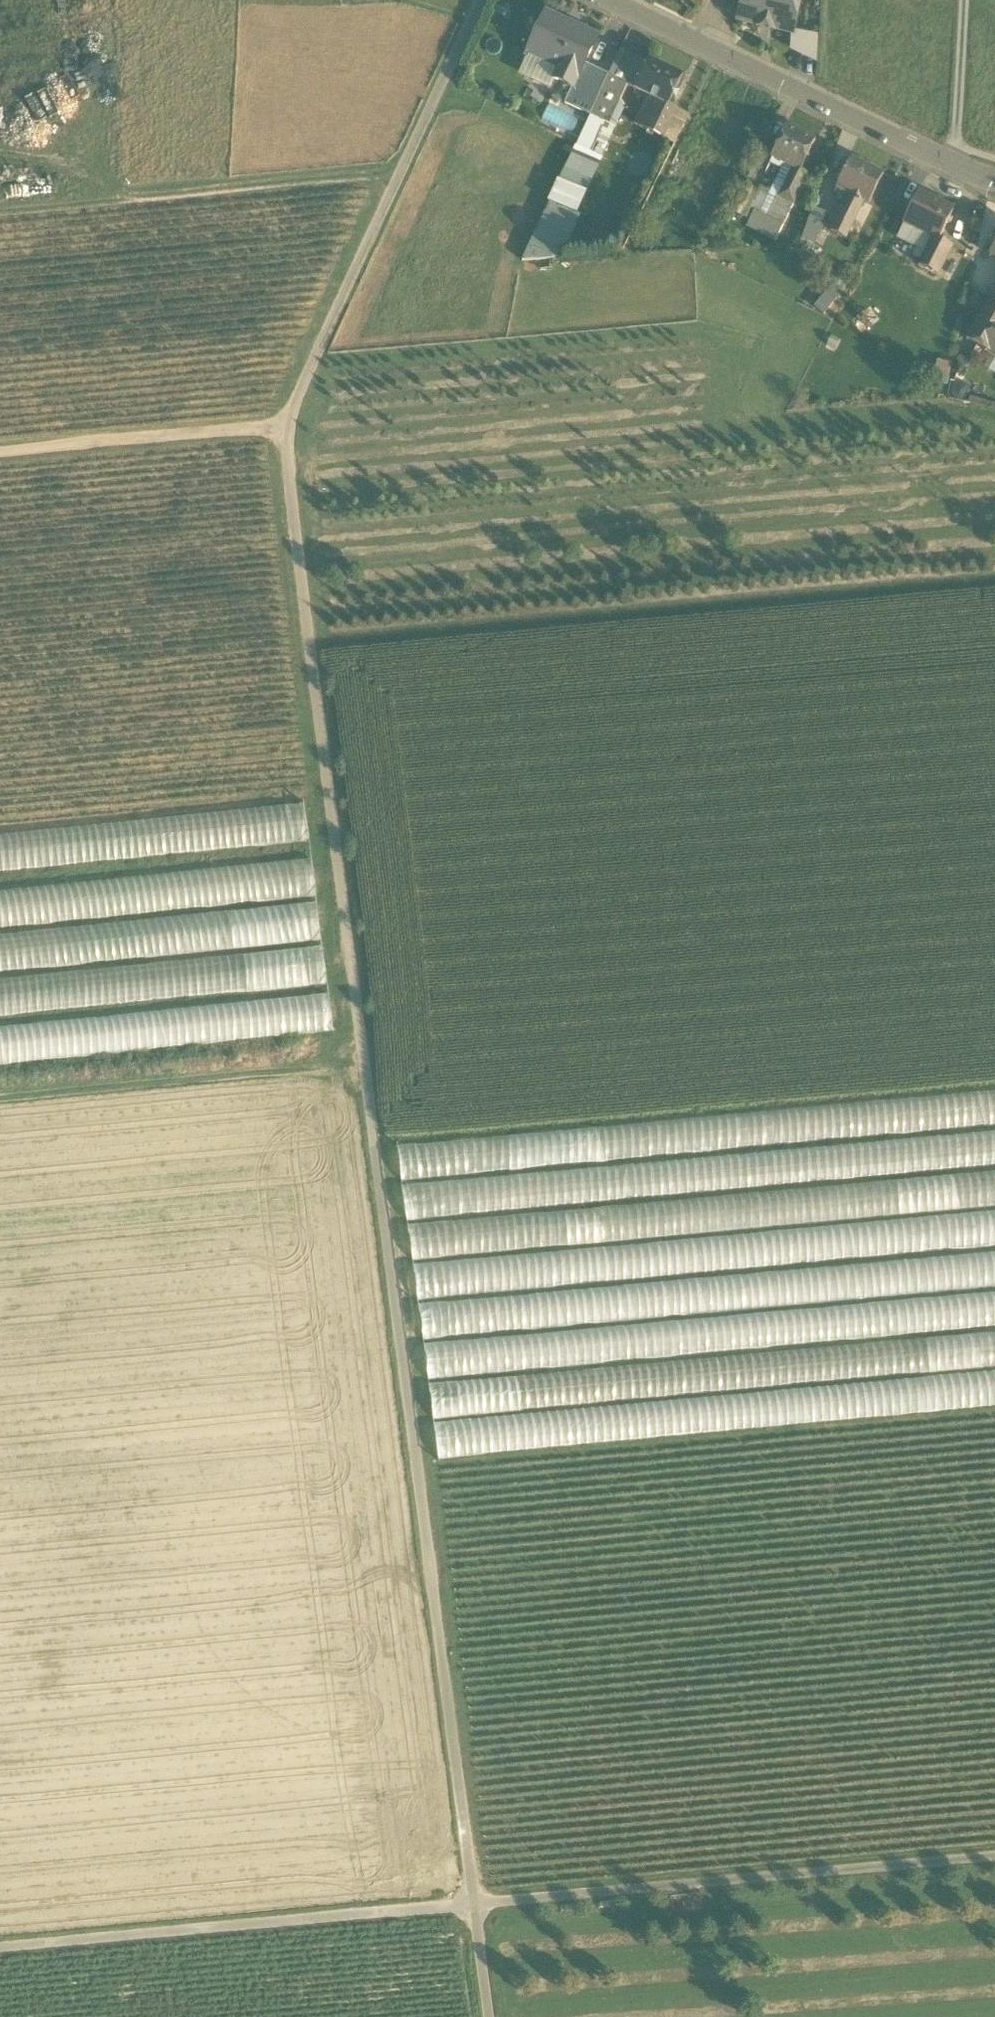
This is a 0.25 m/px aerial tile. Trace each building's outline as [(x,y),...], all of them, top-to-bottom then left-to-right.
[(791,32),(799,0),(744,0),(739,19),(756,23),(756,25),(773,29),(774,28),(791,32)] [(546,14),(527,54),(558,69),(553,80),(572,88),(573,89),(584,65),(597,38),(546,14)] [(784,48),(787,36),(767,31),(764,43),(784,48)] [(791,53),(817,65),(818,35),(792,34),(791,53)] [(627,87),(634,90),(646,65),(619,52),(608,76),(627,86),(627,87)] [(549,87),(553,80),(558,69),(527,54),(526,56),(528,57),(523,67),(525,76),(549,87)] [(634,90),(650,98),(668,106),(682,77),(648,60),(646,65),(634,90)] [(590,116),(594,106),(608,76),(584,65),(573,89),(572,88),(564,104),(590,116)] [(627,86),(608,76),(594,106),(613,115),(627,87),(627,86)] [(677,110),(668,106),(650,98),(636,126),(663,139),(676,111),(677,110)] [(576,146),(601,158),(619,118),(613,115),(594,106),(590,116),(576,146)] [(663,139),(673,144),(687,116),(676,111),(663,139)] [(692,141),(700,124),(687,118),(671,151),(684,157),(692,141)] [(771,159),(792,169),(799,172),(800,172),(815,141),(786,127),(770,159),(771,159)] [(585,193),(601,158),(576,146),(560,181),(585,193)] [(781,170),(770,192),(759,214),(766,218),(777,197),(778,197),(792,169),(771,159),(769,164),(781,170)] [(836,189),(848,195),(863,203),(868,205),(883,175),(850,159),(836,189)] [(807,175),(800,172),(799,172),(792,169),(778,197),(793,205),(807,175)] [(585,193),(560,181),(550,203),(575,213),(585,193)] [(731,211),(746,218),(750,209),(758,192),(743,184),(731,211)] [(750,209),(754,211),(759,214),(770,192),(760,187),(758,192),(750,209)] [(932,239),(938,241),(938,240),(954,210),(919,193),(903,224),(932,239)] [(845,239),(863,203),(848,195),(830,232),(845,239)] [(777,197),(766,218),(783,226),(793,205),(778,197),(777,197)] [(558,259),(579,215),(575,213),(550,203),(523,260),(558,259)] [(803,235),(816,241),(827,214),(813,209),(803,235)] [(776,241),(783,226),(766,218),(759,214),(754,211),(747,225),(776,241)] [(932,239),(903,224),(896,240),(916,250),(912,258),(920,262),(932,239)] [(816,241),(803,235),(799,244),(813,249),(816,241)] [(918,266),(938,276),(952,247),(938,240),(938,241),(932,239),(920,262),(918,266)] [(966,340),(994,357),(994,290),(966,340)] [(934,376),(948,379),(951,365),(937,362),(934,376)] [(402,1168),(416,1164),(412,1150),(397,1154),(402,1168)] [(597,1231),(596,1214),(501,1218),(502,1231),(485,1232),(486,1249),(603,1244),(602,1230),(597,1231)] [(656,1286),(653,1291),(662,1296),(666,1296),(666,1303),(679,1311),(747,1313),(757,1297),(751,1293),(752,1291),(803,1292),(797,1301),(827,1302),(833,1293),(840,1293),(850,1278),(847,1276),(762,1274),(758,1280),(736,1279),(732,1284),(746,1293),(729,1293),(726,1297),(719,1293),(719,1307),(710,1301),(711,1301),(711,1288),(656,1286)]
